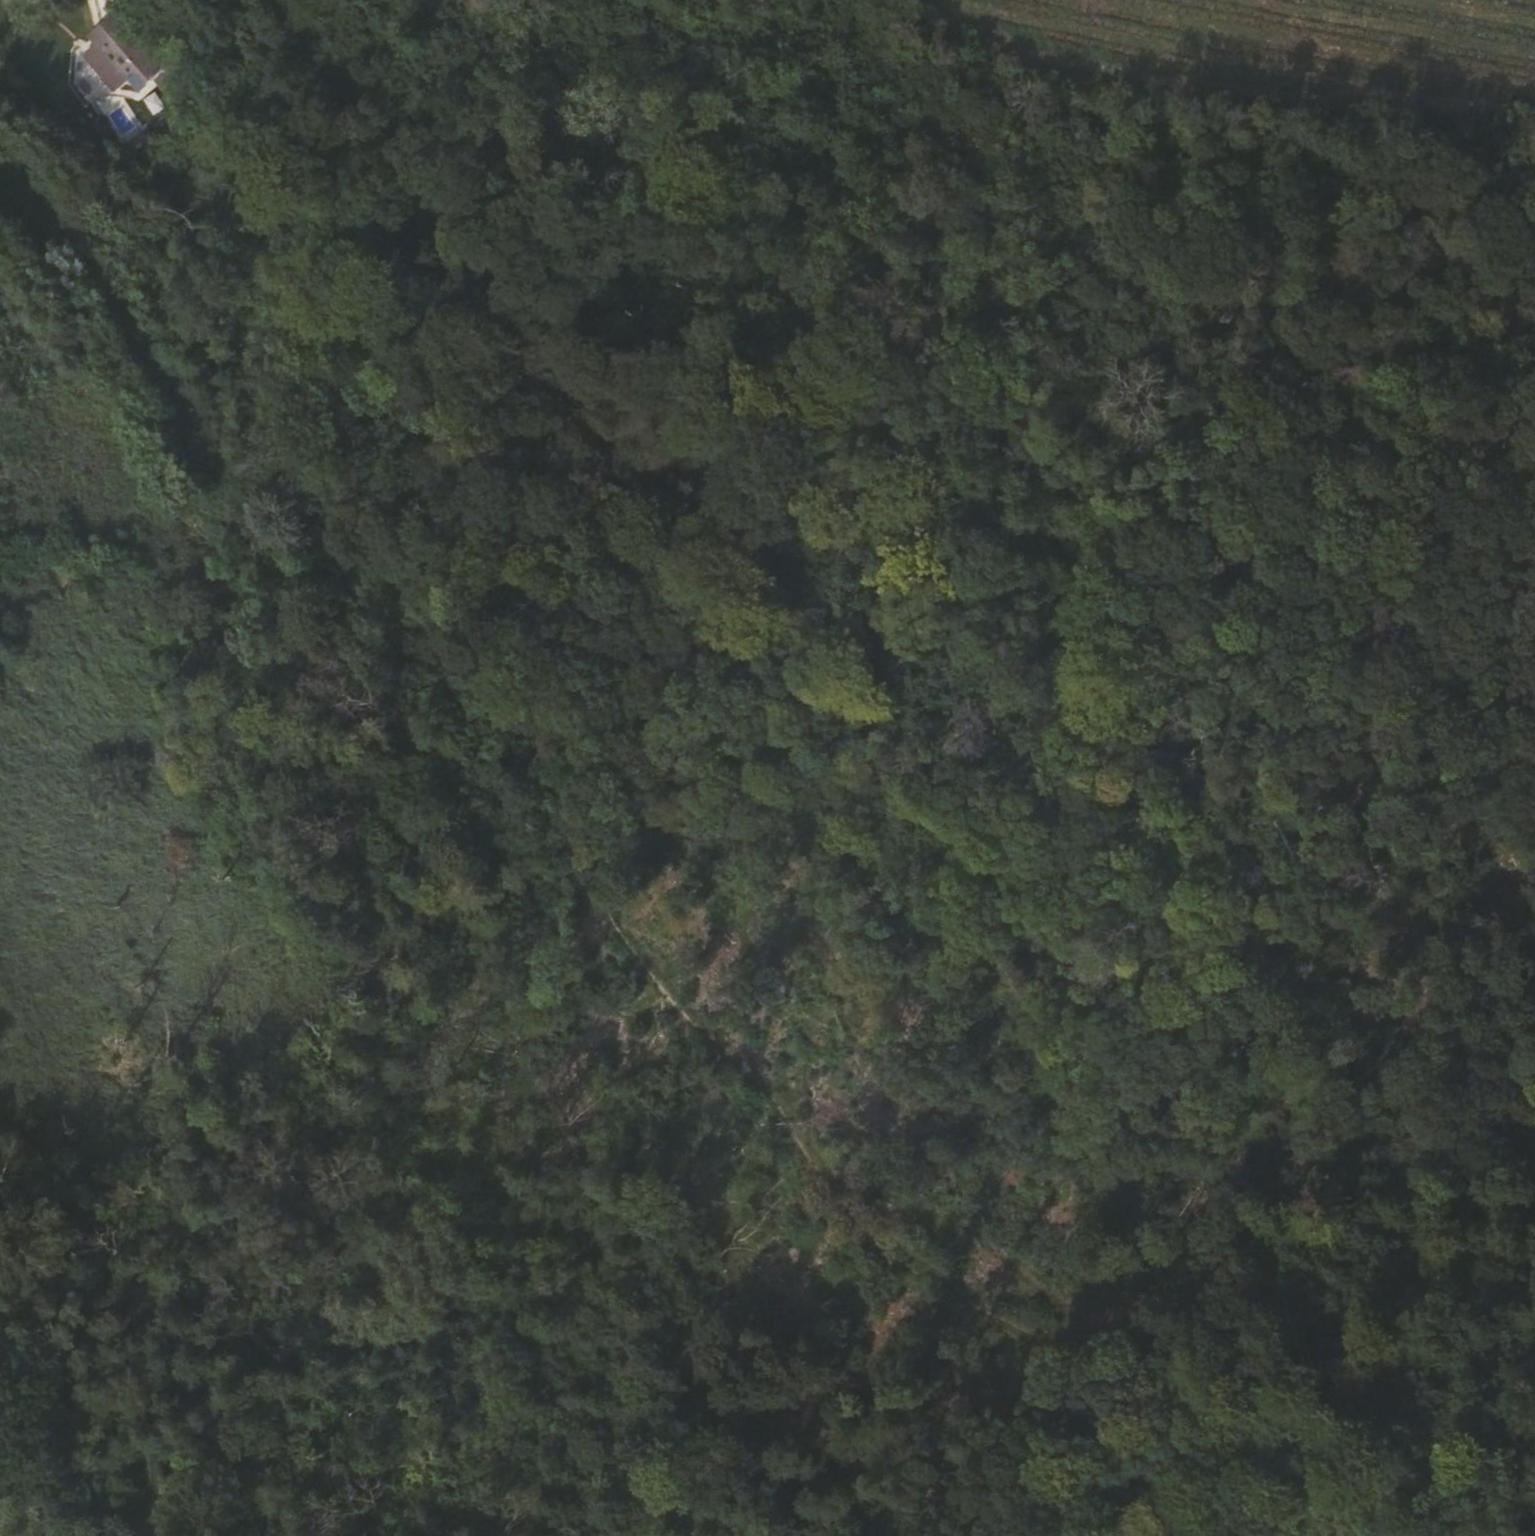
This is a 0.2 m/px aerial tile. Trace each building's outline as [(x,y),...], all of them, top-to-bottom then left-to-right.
[(149,80),(146,74),(139,64),(151,56),(122,16),(91,40),(107,67),(115,69),(130,92),(149,80)]
